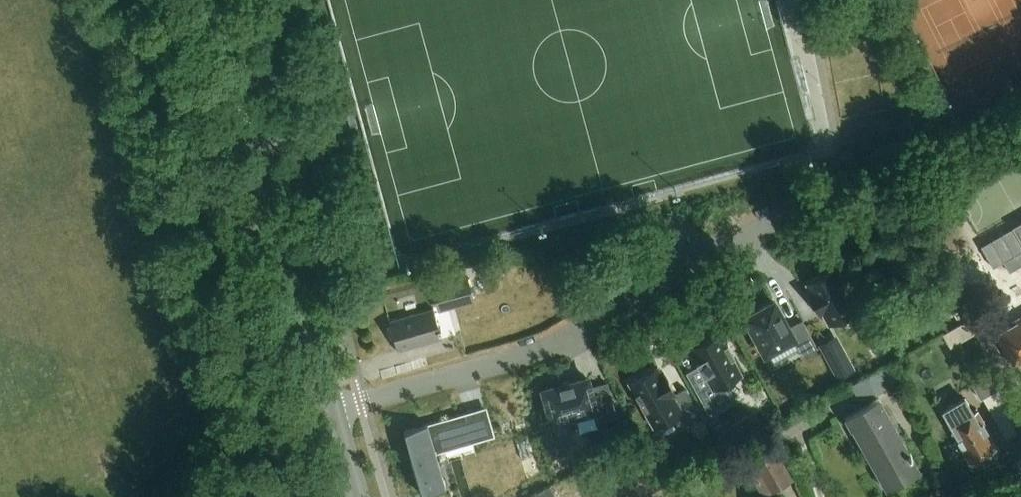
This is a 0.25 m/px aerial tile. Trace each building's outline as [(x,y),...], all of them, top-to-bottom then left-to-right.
[(834,269),(808,284),(811,290),(808,292),(821,314),(824,313),(829,323),(856,309),(834,269)] [(431,289),(436,307),(471,297),(466,279),(431,289)] [(774,302),(760,310),(746,318),(765,353),(792,338),(802,357),(818,348),(802,320),(788,328),(774,302)] [(431,307),(388,320),(397,351),(440,338),(431,307)] [(969,319),(978,339),(995,329),(986,313),(985,310),(969,318),(969,319)] [(998,334),(1013,361),(1020,357),(1020,316),(1014,320),(1017,324),(998,334)] [(704,347),(692,353),(709,383),(697,390),(709,412),(734,398),(725,381),(740,373),(732,358),(734,357),(727,344),(725,346),(718,334),(701,343),(704,347)] [(837,336),(820,345),(839,379),(856,369),(837,336)] [(656,368),(630,382),(654,426),(680,411),(683,416),(697,408),(685,388),(675,394),(663,372),(659,374),(656,368)] [(616,416),(607,383),(590,388),(587,378),(544,391),(552,421),(594,410),(598,421),(616,416)] [(967,463),(994,448),(987,436),(990,434),(977,410),(973,412),(965,396),(941,410),(950,426),(948,428),(967,463)] [(884,475),(891,472),(897,484),(905,479),(905,481),(917,474),(916,473),(919,472),(878,398),(844,418),(850,430),(857,426),(884,475)] [(465,413),(404,431),(423,495),(446,489),(434,447),(471,436),(465,413)] [(728,420),(714,427),(724,445),(738,437),(728,420)] [(742,447),(756,470),(750,474),(764,496),(767,496),(793,481),(764,433),(742,447)] [(547,485),(526,496),(554,496),(547,485)]
